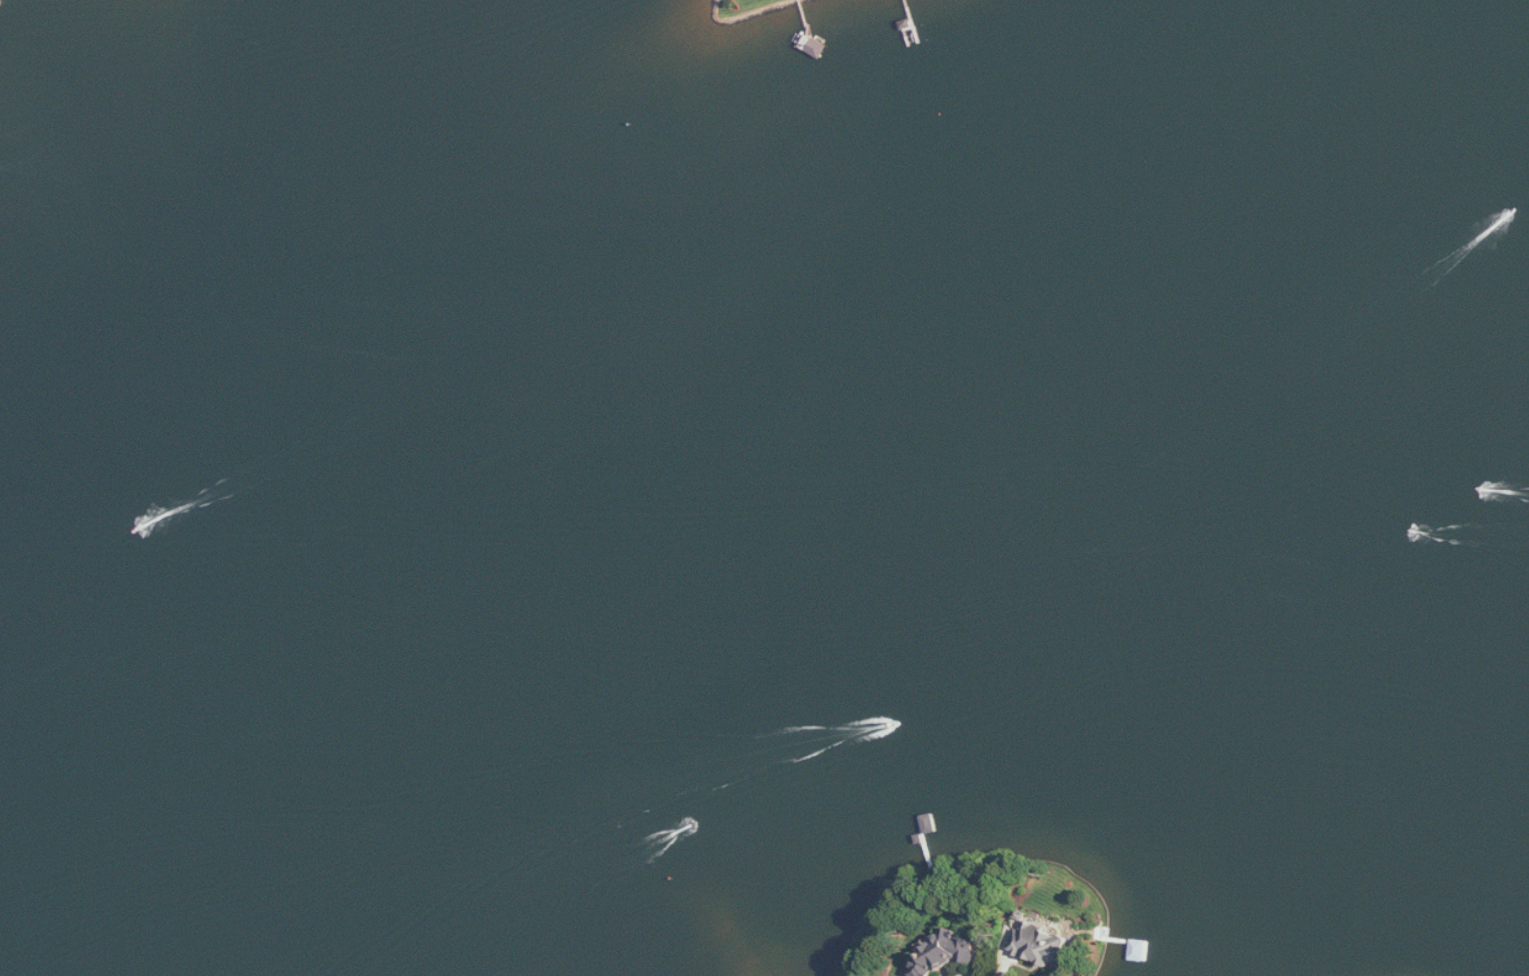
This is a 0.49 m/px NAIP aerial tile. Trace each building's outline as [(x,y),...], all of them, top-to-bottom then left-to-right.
[(1014,952),(1055,966),(1057,959),(1065,962),(1073,937),(1025,920),(1014,952)]
